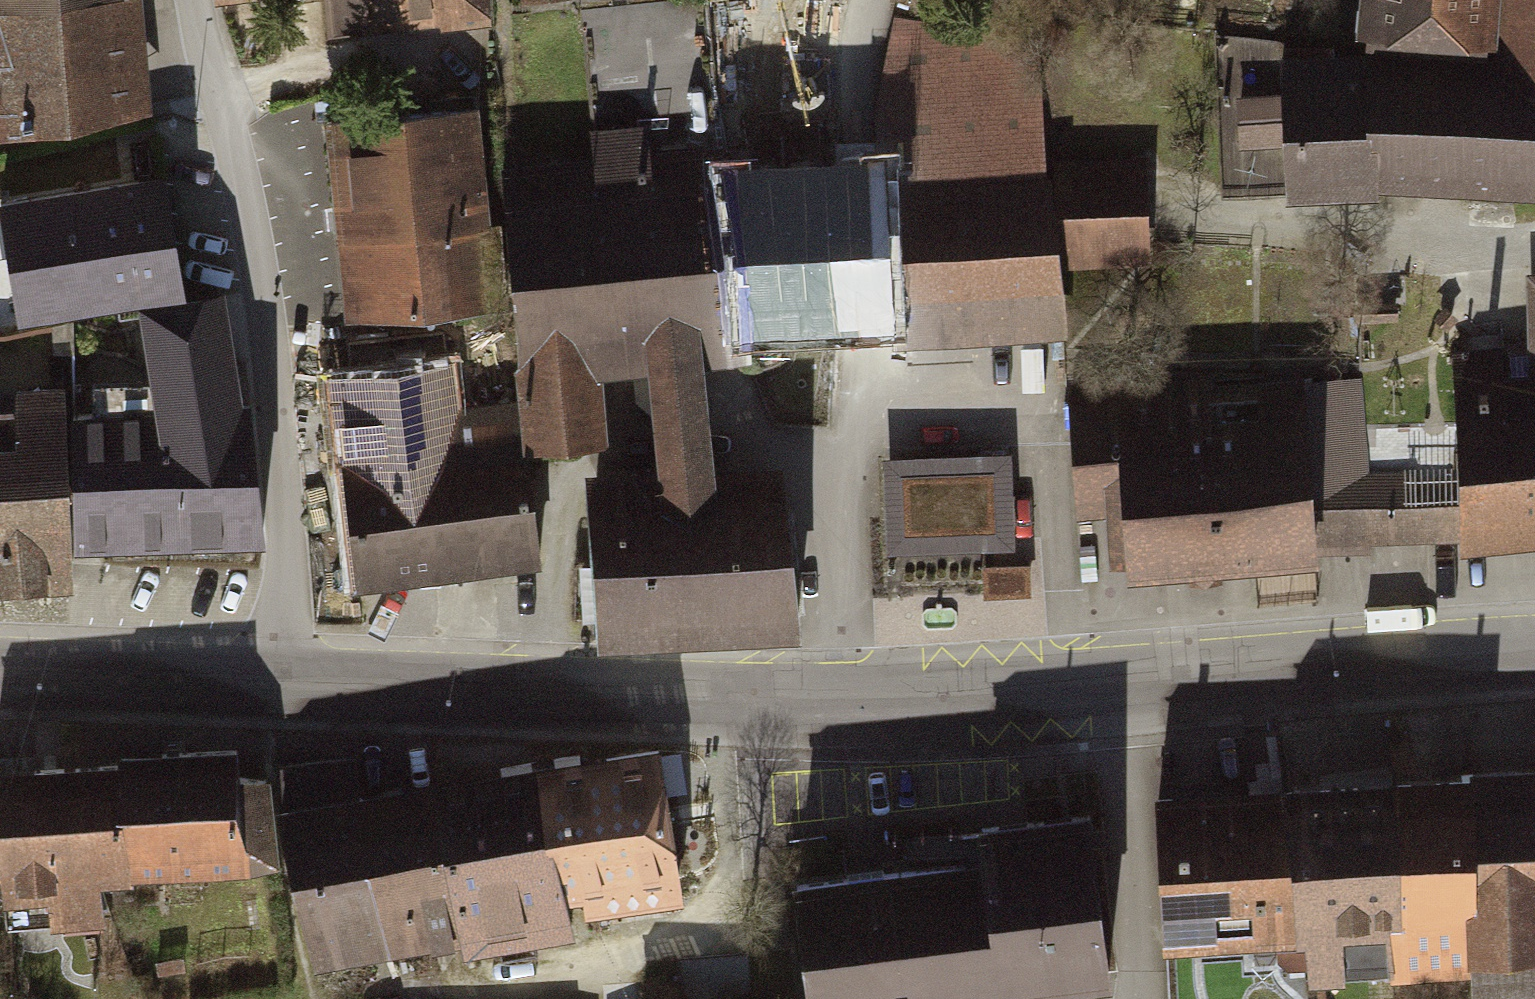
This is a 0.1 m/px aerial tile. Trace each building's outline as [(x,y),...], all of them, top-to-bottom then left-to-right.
[(148,118),(141,0),(0,0),(0,141),(148,118)] [(218,9),(296,0),(217,0),(218,9)] [(316,45),(493,25),(490,0),(311,0),(316,45)] [(700,0),(682,0),(649,5),(663,105),(715,98),(700,0)] [(1364,53),(1221,36),(1218,197),(1534,202),(1534,0),(1364,0),(1364,53)] [(1031,44),(894,23),(874,140),(887,355),(1070,339),(1063,271),(1051,166),(1042,87),(1027,87),(1031,44)] [(473,107),(321,126),(346,318),(497,299),(473,107)] [(587,161),(489,167),(523,458),(602,446),(601,378),(640,376),(648,475),(579,474),(589,643),(688,641),(787,638),(776,467),(704,468),(703,368),(749,365),(750,345),(884,335),(874,140),(648,155),(645,125),(587,128),(587,161)] [(1142,160),(1051,166),(1063,271),(1149,266),(1142,160)] [(0,190),(0,320),(63,310),(41,183),(0,190)] [(1315,539),(1534,537),(1534,278),(1527,278),(1524,343),(1462,343),(1461,472),(1347,478),(1353,397),(1313,397),(1315,539)] [(239,542),(221,287),(128,294),(131,330),(62,335),(66,388),(77,554),(239,542)] [(483,361),(328,382),(355,588),(537,565),(523,458),(516,401),(488,405),(483,361)] [(1301,370),(1066,383),(1074,520),(1102,519),(1105,576),(1311,565),(1315,539),(1313,397),(1301,370)] [(66,388),(0,393),(0,599),(26,597),(80,594),(66,388)] [(975,494),(901,493),(900,564),(974,564),(975,494)] [(650,736),(279,806),(310,972),(682,902),(650,736)] [(0,768),(0,904),(49,901),(51,928),(96,924),(93,888),(249,876),(239,750),(0,768)] [(1152,796),(1164,954),(1284,944),(1287,981),(1461,967),(1464,998),(1534,998),(1534,765),(1388,777),(1294,784),(1204,791),(1152,796)] [(794,865),(809,998),(892,998),(1118,975),(1100,810),(980,822),(982,845),(794,865)]
